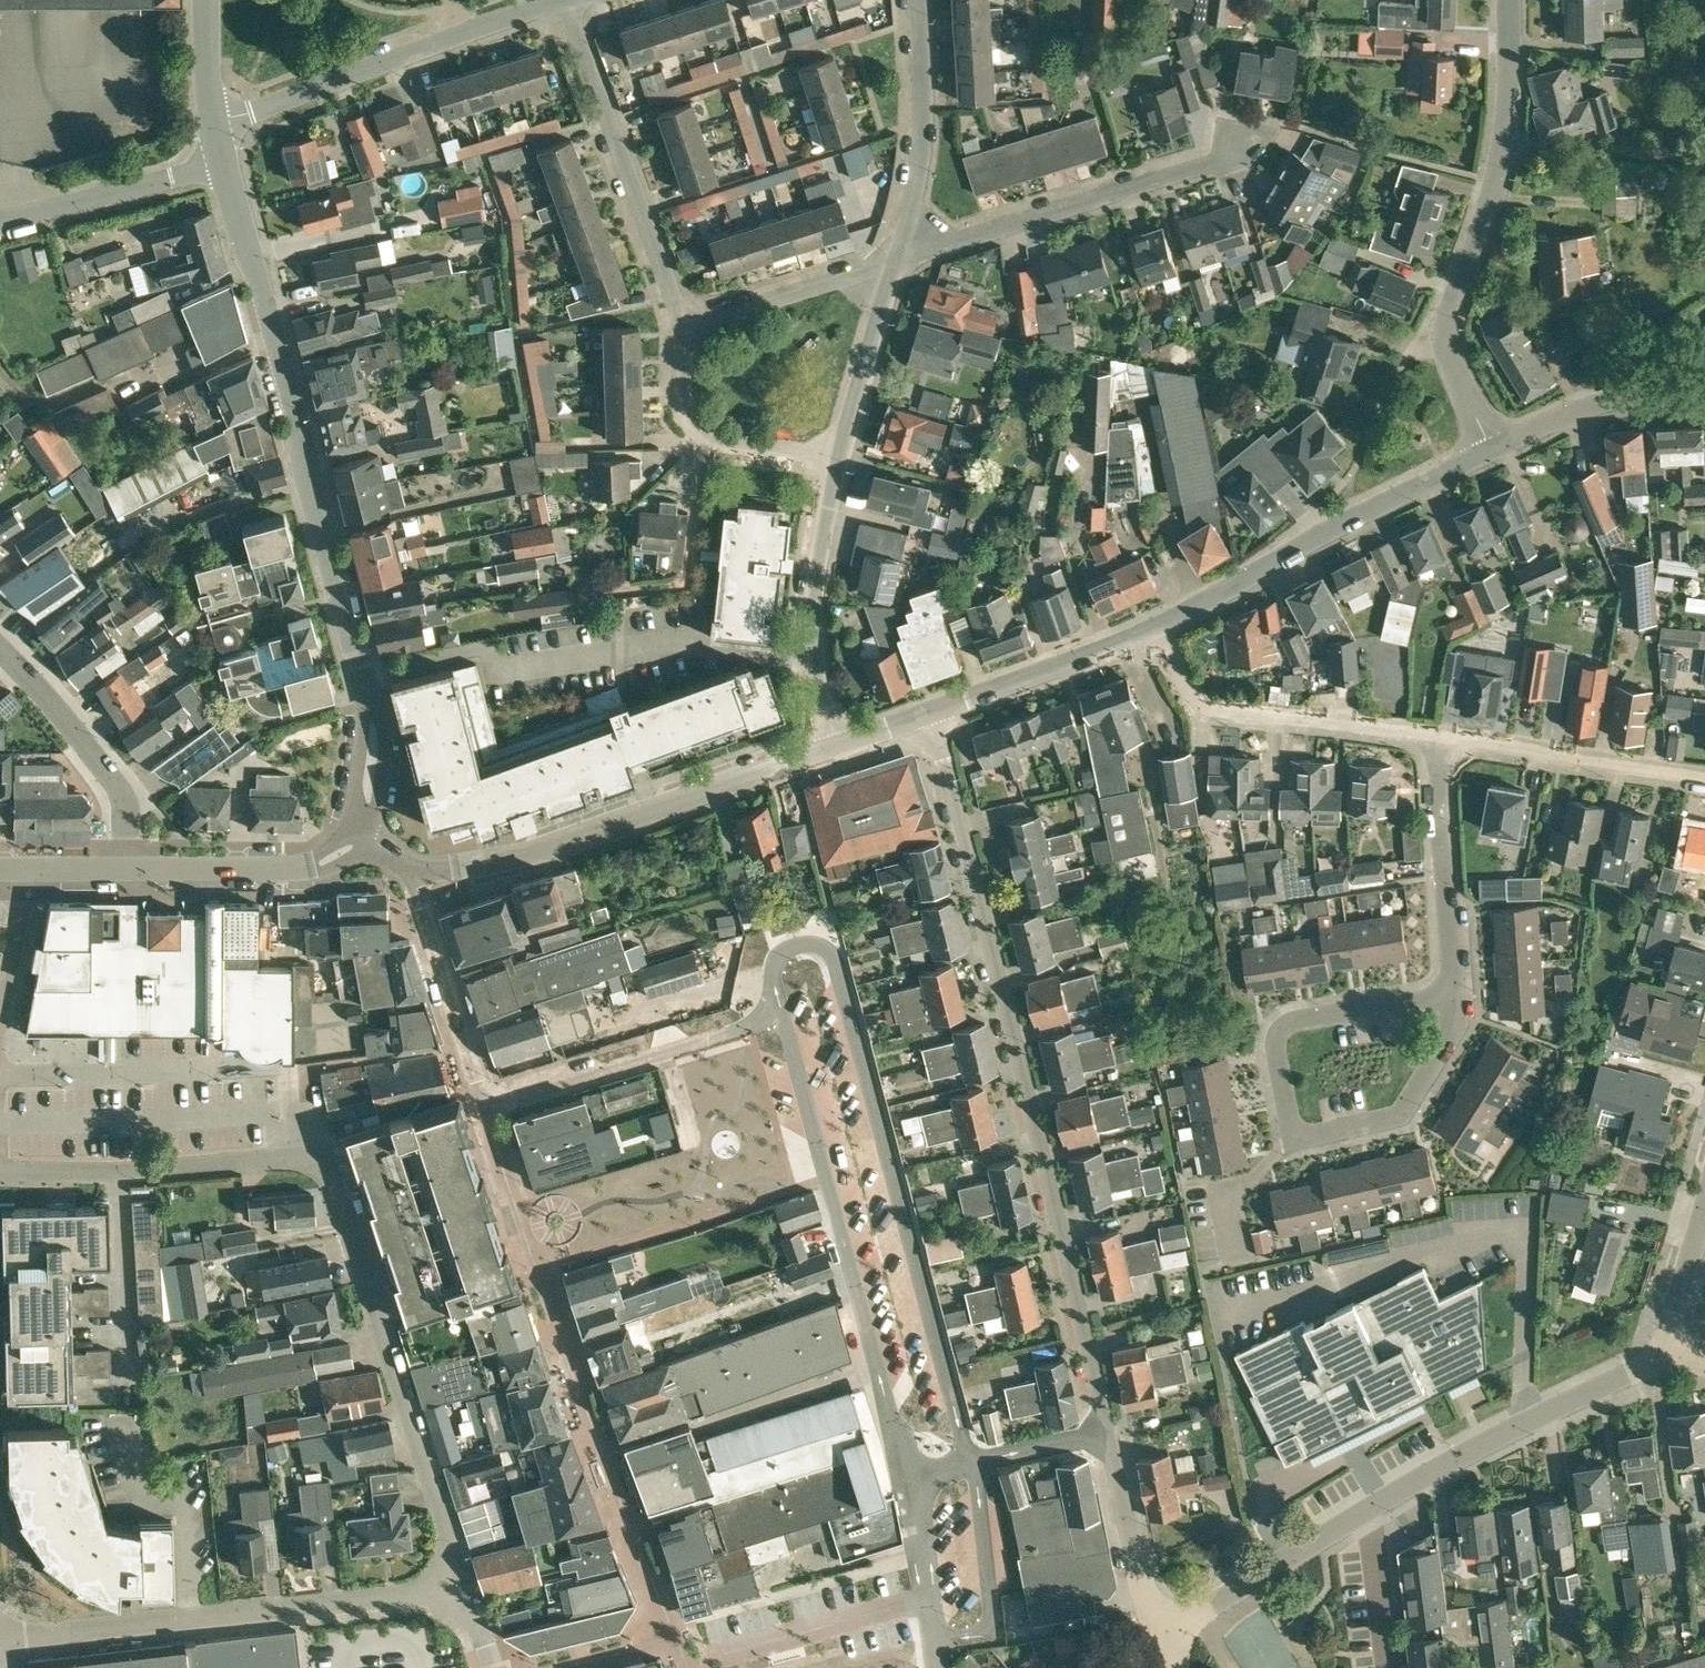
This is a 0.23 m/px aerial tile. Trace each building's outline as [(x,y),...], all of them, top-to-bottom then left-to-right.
[(708,38),(734,29),(724,0),(710,0),(697,4),(708,38)] [(779,5),(777,0),(748,0),(753,14),(779,5)] [(1001,18),(1001,17),(1004,17),(1003,6),(990,7),(989,0),(953,0),(955,21),(1001,18)] [(1039,0),(1027,0),(1028,16),(1040,15),(1039,0)] [(1120,0),(1094,0),(1092,42),(1118,43),(1120,0)] [(1175,4),(1180,5),(1194,13),(1194,18),(1206,20),(1230,23),(1232,0),(1176,0),(1175,4)] [(1230,23),(1230,24),(1237,25),(1239,5),(1242,5),(1243,0),(1232,0),(1230,23)] [(1431,21),(1454,23),(1455,0),(1418,0),(1417,2),(1395,1),(1394,24),(1431,26),(1431,21)] [(1578,36),(1578,33),(1604,33),(1604,4),(1622,4),(1622,0),(1563,0),(1563,36),(1578,36)] [(692,43),(708,38),(697,4),(672,12),(683,46),(681,46),(684,57),(695,53),(692,43)] [(658,54),(681,46),(683,46),(672,12),(647,20),(658,54)] [(1028,16),(1030,42),(1041,42),(1040,15),(1028,16)] [(956,47),(992,45),(992,44),(1002,43),(1001,18),(955,21),(956,47)] [(632,62),(658,54),(647,20),(622,29),(632,62)] [(843,29),(846,39),(871,31),(868,20),(843,29)] [(1403,56),(1404,30),(1378,28),(1377,54),(1403,56)] [(817,37),(821,48),(846,39),(843,29),(817,37)] [(1189,34),(1198,64),(1206,87),(1220,83),(1203,29),(1189,34)] [(1189,66),(1198,64),(1189,34),(1177,37),(1186,67),(1172,72),(1176,85),(1143,95),(1156,138),(1190,128),(1185,111),(1201,106),(1189,66)] [(1606,59),(1632,59),(1631,37),(1605,36),(1606,59)] [(792,46),(795,56),(821,48),(817,37),(792,46)] [(750,46),(758,68),(795,56),(792,46),(771,53),(767,40),(750,46)] [(1041,42),(1030,42),(1032,69),(1043,68),(1041,42)] [(1439,109),(1439,96),(1451,96),(1451,94),(1456,95),(1456,81),(1451,81),(1452,58),(1431,57),(1432,42),(1415,42),(1414,56),(1410,55),(1409,93),(1424,93),(1423,109),(1439,109)] [(958,74),(994,72),(992,45),(956,47),(958,74)] [(1289,97),(1297,49),(1276,45),(1275,56),(1243,50),(1236,88),(1289,97)] [(718,69),(722,80),(725,79),(758,68),(750,46),(739,50),(743,61),(718,69)] [(513,59),(523,93),(549,85),(539,51),(513,59)] [(808,93),(842,82),(833,56),(799,67),(808,93)] [(497,100),(523,93),(513,59),(487,67),(497,100)] [(1583,99),(1574,62),(1529,75),(1538,108),(1535,108),(1543,138),(1594,124),(1595,130),(1615,124),(1606,90),(1588,95),(1589,98),(1583,99)] [(487,67),(461,75),(471,108),(497,100),(487,67)] [(1045,90),(1043,68),(1032,69),(1032,71),(1033,82),(1033,91),(1045,90)] [(722,80),(718,69),(693,77),(697,88),(722,80)] [(994,72),(958,74),(960,101),(996,99),(994,72)] [(445,116),(471,108),(461,75),(435,82),(445,116)] [(693,77),(668,85),(672,96),(697,88),(693,77)] [(816,119),(850,108),(842,82),(808,93),(816,119)] [(760,109),(770,106),(763,84),(752,87),(760,109)] [(672,96),(668,85),(645,93),(648,104),(672,96)] [(729,90),(737,115),(747,111),(739,86),(729,90)] [(666,139),(699,128),(690,101),(657,113),(666,139)] [(410,121),(403,102),(374,113),(385,143),(399,138),(406,159),(434,149),(423,117),(410,121)] [(1041,104),(1041,105),(1045,117),(1057,114),(1054,103),(1041,104)] [(778,131),(770,106),(760,109),(768,135),(778,131)] [(825,145),(859,134),(850,108),(816,119),(825,145)] [(756,137),(747,111),(737,115),(745,141),(756,137)] [(1074,164),(1108,153),(1095,115),(1062,126),(1074,164)] [(532,124),(536,135),(561,128),(557,117),(532,124)] [(532,124),(507,132),(510,143),(536,135),(532,124)] [(1042,174),(1074,164),(1062,126),(1029,136),(1042,174)] [(675,165),(708,153),(699,128),(666,139),(675,165)] [(778,131),(768,135),(776,160),(786,156),(778,131)] [(507,132),(480,140),(484,151),(510,143),(507,132)] [(327,134),(313,137),(313,136),(284,142),(289,165),(285,166),(288,179),(292,178),(293,179),(305,176),(308,186),(331,180),(323,147),(329,146),(327,134)] [(372,134),(351,142),(363,175),(384,168),(372,134)] [(1009,185),(1042,174),(1029,136),(997,147),(1009,185)] [(763,160),(756,137),(745,141),(752,163),(763,160)] [(548,177),(582,165),(573,139),(539,151),(548,177)] [(484,151),(480,140),(455,148),(452,140),(442,144),(447,162),(457,159),(484,151)] [(1326,161),(1320,170),(1294,154),(1279,176),(1317,200),(1318,198),(1331,207),(1345,184),(1332,176),(1339,165),(1342,166),(1353,170),(1359,151),(1325,140),(1319,158),(1326,161)] [(488,156),(501,194),(512,190),(504,167),(526,160),(521,145),(488,156)] [(976,196),(1009,185),(997,147),(963,157),(976,196)] [(684,191),(717,180),(708,153),(675,165),(684,191)] [(798,164),(801,175),(822,169),(819,158),(798,164)] [(1438,223),(1447,194),(1411,182),(1416,167),(1402,163),(1393,190),(1396,196),(1399,197),(1395,209),(1438,223)] [(1666,185),(1665,165),(1617,163),(1617,194),(1603,194),(1603,217),(1638,218),(1638,196),(1637,196),(1637,184),(1666,185)] [(772,173),(776,183),(801,175),(798,164),(772,173)] [(557,202),(591,190),(582,165),(548,177),(556,200),(557,202)] [(772,173),(747,181),(751,192),(776,183),(772,173)] [(1303,221),(1317,200),(1279,176),(1265,199),(1291,215),(1283,227),(1305,241),(1313,228),(1303,221)] [(332,194),(299,203),(306,230),(337,221),(339,229),(374,219),(367,194),(374,192),(370,177),(348,184),(348,183),(330,188),(332,194)] [(805,186),(811,207),(822,241),(848,233),(837,199),(831,178),(805,186)] [(747,181),(722,189),(726,200),(751,192),(747,181)] [(870,210),(882,213),(889,186),(877,183),(870,210)] [(485,217),(481,192),(479,184),(456,189),(458,196),(438,200),(443,225),(485,217)] [(678,204),(682,216),(687,215),(688,217),(702,212),(700,208),(726,200),(722,189),(695,198),(678,204)] [(501,194),(510,218),(521,215),(512,190),(501,194)] [(566,227),(600,215),(591,190),(557,202),(556,200),(536,208),(541,222),(554,216),(553,213),(560,211),(566,227)] [(1223,255),(1243,249),(1250,247),(1236,202),(1209,211),(1223,255)] [(668,209),(671,220),(679,217),(675,206),(668,209)] [(797,249),(822,241),(811,207),(786,215),(797,249)] [(1429,252),(1438,223),(1395,209),(1393,217),(1381,223),(1377,222),(1369,247),(1387,253),(1392,240),(1429,252)] [(176,220),(148,229),(156,256),(156,257),(219,239),(211,211),(176,222),(176,220)] [(1195,264),(1223,255),(1209,211),(1181,219),(1195,264)] [(510,218),(512,244),(524,243),(521,215),(510,218)] [(575,252),(609,240),(600,215),(566,227),(575,252)] [(772,257),(761,223),(760,223),(757,215),(748,218),(751,226),(736,231),(746,265),(772,257)] [(772,257),(797,249),(786,215),(761,223),(772,257)] [(461,225),(464,241),(484,237),(482,222),(461,225)] [(1164,242),(1159,227),(1131,236),(1136,251),(1133,252),(1142,282),(1163,275),(1168,289),(1181,284),(1168,241),(1164,242)] [(720,273),(746,265),(736,231),(710,239),(720,273)] [(1542,300),(1589,297),(1587,272),(1597,272),(1595,234),(1538,238),(1542,300)] [(163,287),(192,278),(228,267),(219,239),(157,257),(142,262),(150,291),(163,287)] [(584,278),(618,265),(609,240),(575,252),(584,278)] [(1098,240),(1044,257),(1057,297),(1066,294),(1110,280),(1098,240)] [(54,241),(18,253),(28,284),(64,272),(54,241)] [(515,271),(526,271),(537,270),(535,247),(524,247),(524,243),(512,244),(515,271)] [(321,287),(358,279),(356,266),(382,261),(378,244),(333,254),(333,257),(315,261),(321,287)] [(130,264),(124,245),(94,255),(95,256),(82,260),(81,255),(62,261),(70,285),(117,269),(130,264)] [(1267,269),(1269,269),(1265,256),(1252,260),(1258,277),(1260,284),(1253,286),(1258,303),(1277,295),(1275,286),(1273,287),(1267,269)] [(395,283),(395,284),(451,272),(448,258),(431,262),(430,258),(389,267),(390,269),(366,274),(369,288),(395,283)] [(1376,277),(1365,272),(1368,266),(1354,260),(1344,283),(1359,289),(1360,288),(1370,292),(1368,299),(1403,313),(1410,296),(1407,295),(1412,284),(1393,277),(1394,274),(1380,269),(1376,277)] [(1273,287),(1275,286),(1291,281),(1286,264),(1269,269),(1267,269),(1273,287)] [(618,265),(584,278),(590,292),(565,302),(570,317),(620,305),(616,295),(628,291),(618,265)] [(1016,307),(1037,304),(1031,267),(1010,270),(1016,307)] [(515,271),(517,298),(528,298),(526,271),(515,271)] [(1212,310),(1211,306),(1213,305),(1203,275),(1190,279),(1204,325),(1218,322),(1215,310),(1212,310)] [(509,278),(488,279),(490,298),(511,297),(509,278)] [(86,349),(37,371),(43,385),(47,394),(96,373),(98,379),(154,354),(153,351),(194,332),(199,344),(186,349),(192,364),(205,359),(205,358),(247,335),(231,281),(181,303),(181,304),(176,306),(140,322),(97,341),(85,346),(86,349)] [(962,293),(961,285),(949,282),(944,288),(932,285),(923,317),(964,328),(964,326),(994,334),(999,315),(970,307),(973,296),(962,293)] [(398,300),(395,284),(395,283),(369,288),(369,289),(362,291),(366,307),(398,300)] [(137,321),(174,304),(167,289),(130,305),(132,309),(135,317),(137,321)] [(530,324),(528,298),(517,298),(520,325),(530,324)] [(302,350),(340,340),(339,339),(381,329),(376,311),(360,315),(358,309),(334,315),(332,307),(294,317),(302,350)] [(1532,347),(1508,307),(1480,324),(1525,400),(1554,382),(1540,358),(1550,352),(1543,341),(1532,347)] [(1328,389),(1333,372),(1348,376),(1354,356),(1348,355),(1352,341),(1320,332),(1325,316),(1299,309),(1292,335),(1286,333),(1279,357),(1313,366),(1308,383),(1328,389)] [(1074,322),(1070,322),(1060,324),(1061,330),(1042,333),(1044,344),(1078,351),(1074,322)] [(963,337),(921,325),(909,365),(953,378),(961,348),(996,358),(1002,337),(966,327),(963,337)] [(491,368),(515,365),(509,326),(486,329),(491,368)] [(605,357),(640,356),(639,328),(604,329),(605,357)] [(410,345),(407,335),(399,337),(399,336),(368,343),(305,358),(315,403),(367,391),(360,365),(404,355),(402,347),(410,345)] [(522,342),(527,366),(537,364),(538,364),(538,363),(552,360),(548,337),(522,342)] [(224,395),(259,378),(253,355),(208,375),(207,375),(184,386),(183,385),(167,393),(163,387),(158,390),(118,409),(118,410),(95,422),(104,439),(166,407),(171,415),(186,408),(188,414),(224,395)] [(606,384),(640,383),(640,356),(605,357),(606,384)] [(527,366),(531,392),(543,390),(538,364),(537,364),(527,366)] [(1217,493),(1220,493),(1196,373),(1155,365),(1162,399),(1151,401),(1162,456),(1163,456),(1172,502),(1179,501),(1217,493)] [(1108,448),(1111,372),(1086,371),(1083,447),(1108,448)] [(229,422),(228,419),(266,402),(259,378),(224,395),(188,414),(196,433),(198,432),(200,436),(200,437),(229,422)] [(1207,385),(1218,398),(1225,393),(1214,379),(1207,385)] [(606,410),(641,409),(640,383),(606,384),(606,410)] [(416,403),(419,419),(442,415),(438,397),(441,397),(439,384),(409,389),(412,404),(416,403)] [(118,410),(118,409),(108,386),(50,413),(48,414),(53,420),(58,428),(60,427),(66,437),(95,421),(95,422),(118,410)] [(543,390),(531,392),(536,417),(547,415),(557,413),(553,392),(543,394),(543,390)] [(328,453),(367,444),(364,426),(358,399),(349,401),(318,408),(328,453)] [(972,402),(967,421),(984,425),(988,405),(972,402)] [(230,424),(229,422),(200,437),(200,436),(192,440),(103,486),(120,521),(145,508),(210,473),(202,459),(229,447),(234,465),(264,457),(262,451),(263,448),(271,451),(272,454),(279,452),(278,450),(278,451),(266,407),(230,424)] [(607,438),(642,437),(641,409),(606,410),(607,438)] [(941,445),(947,425),(896,410),(884,451),(915,461),(922,439),(941,445)] [(419,419),(416,420),(419,435),(448,430),(445,414),(442,415),(419,419)] [(534,452),(535,453),(565,452),(565,451),(564,440),(552,441),(547,415),(536,417),(540,443),(535,443),(535,452),(534,452)] [(1109,453),(1137,452),(1134,424),(1131,425),(1131,419),(1113,421),(1114,426),(1110,427),(1109,453)] [(978,451),(984,427),(956,421),(951,445),(978,451)] [(1259,439),(1254,443),(1272,465),(1280,458),(1308,492),(1324,478),(1321,474),(1335,462),(1330,455),(1343,444),(1326,423),(1312,434),(1303,422),(1288,434),(1283,428),(1263,444),(1259,439)] [(191,439),(184,426),(172,433),(179,446),(191,439)] [(1690,463),(1696,462),(1696,473),(1704,472),(1704,456),(1703,427),(1695,428),(1694,426),(1681,427),(1682,459),(1688,459),(1688,463),(1690,463)] [(1691,483),(1690,463),(1688,463),(1688,459),(1682,459),(1681,427),(1649,429),(1650,461),(1650,472),(1665,472),(1664,460),(1676,459),(1677,483),(1684,483),(1685,485),(1690,484),(1690,483),(1691,483)] [(1624,495),(1648,493),(1646,467),(1647,466),(1643,429),(1607,433),(1611,470),(1618,470),(1619,481),(1623,480),(1624,495)] [(399,458),(445,449),(442,434),(396,443),(399,458)] [(36,454),(52,478),(79,460),(62,436),(36,454)] [(1261,474),(1272,465),(1254,443),(1231,462),(1245,478),(1229,491),(1237,502),(1233,506),(1246,521),(1250,517),(1259,529),(1268,522),(1268,523),(1285,509),(1268,488),(1271,486),(1261,474)] [(272,483),(286,479),(279,452),(272,454),(271,451),(263,448),(262,451),(264,457),(234,465),(229,467),(231,474),(243,481),(248,479),(251,491),(272,485),(272,483)] [(565,452),(535,453),(538,467),(588,465),(587,451),(565,451),(565,452)] [(1137,452),(1109,453),(1107,501),(1138,498),(1142,497),(1137,452)] [(385,482),(385,481),(378,455),(332,466),(339,493),(385,482)] [(517,495),(542,489),(534,455),(510,460),(517,495)] [(976,464),(962,460),(952,457),(946,479),(970,486),(976,464)] [(593,497),(629,496),(628,478),(641,477),(641,460),(592,462),(593,497)] [(1619,521),(1597,469),(1573,479),(1596,532),(1597,531),(1619,521)] [(876,476),(870,503),(901,510),(898,520),(894,519),(893,520),(931,530),(936,512),(927,510),(932,490),(876,476)] [(385,482),(339,493),(346,520),(405,505),(398,478),(385,481),(385,482)] [(1685,485),(1685,503),(1704,502),(1704,482),(1691,483),(1690,483),(1690,484),(1685,485)] [(1035,516),(1043,488),(1028,484),(1020,512),(1035,516)] [(1539,552),(1526,522),(1532,519),(1516,484),(1486,497),(1502,533),(1507,530),(1520,559),(1539,552)] [(549,519),(546,502),(544,492),(528,496),(533,522),(549,519)] [(1190,533),(1180,539),(1198,568),(1226,551),(1208,522),(1221,514),(1217,493),(1179,501),(1183,521),(1190,533)] [(1144,497),(1142,497),(1138,498),(1139,524),(1148,542),(1153,540),(1145,524),(1144,508),(1144,497)] [(676,533),(679,502),(661,500),(660,514),(641,512),(637,547),(672,551),(670,563),(682,565),(686,534),(676,533)] [(1500,537),(1484,501),(1454,514),(1469,550),(1492,540),(1499,554),(1506,550),(1505,547),(1500,536),(1500,537)] [(774,518),(776,507),(739,503),(738,515),(723,513),(717,564),(718,564),(711,636),(773,643),(781,569),(782,556),(785,556),(789,520),(774,518)] [(0,515),(0,541),(24,525),(13,506),(12,506),(12,507),(0,515)] [(14,540),(29,564),(67,538),(75,533),(60,509),(14,540)] [(206,542),(232,535),(226,511),(201,521),(206,542)] [(966,518),(951,515),(946,533),(961,536),(966,518)] [(200,600),(203,600),(205,604),(241,594),(240,593),(255,589),(258,599),(280,593),(282,598),(303,592),(297,571),(288,573),(282,549),(292,546),(284,516),(242,527),(250,555),(231,561),(231,558),(194,568),(200,589),(198,590),(200,600)] [(1452,572),(1446,557),(1447,557),(1431,521),(1401,535),(1416,570),(1433,563),(1439,578),(1452,572)] [(388,524),(350,535),(356,559),(394,550),(391,538),(388,524)] [(550,524),(530,527),(535,553),(555,549),(550,524)] [(866,562),(859,593),(893,600),(908,535),(862,524),(854,559),(866,562)] [(1672,557),(1690,556),(1688,527),(1653,529),(1654,553),(1672,555),(1672,557)] [(557,552),(559,560),(571,557),(565,528),(553,531),(557,552)] [(405,535),(404,535),(407,547),(425,542),(421,530),(405,535)] [(956,557),(957,551),(961,537),(933,531),(929,551),(956,557)] [(1120,566),(1115,553),(1120,551),(1113,535),(1102,540),(1129,601),(1156,589),(1141,556),(1120,566)] [(1366,554),(1334,569),(1341,582),(1347,595),(1366,586),(1378,580),(1379,580),(1385,577),(1391,590),(1393,589),(1391,597),(1382,636),(1408,642),(1417,603),(1423,585),(1419,577),(1410,581),(1390,539),(1371,549),(1374,555),(1368,559),(1366,554)] [(1049,569),(1068,562),(1061,540),(1041,548),(1049,569)] [(1103,613),(1129,601),(1102,540),(1091,545),(1098,561),(1084,567),(1090,580),(1088,580),(1103,613)] [(394,550),(356,559),(364,587),(402,576),(397,560),(411,557),(428,553),(425,542),(407,547),(394,550)] [(58,545),(0,584),(0,587),(33,618),(84,584),(58,545)] [(1530,603),(1531,602),(1547,595),(1544,588),(1570,577),(1559,549),(1515,568),(1530,603)] [(551,562),(559,560),(557,552),(556,552),(534,556),(495,562),(496,565),(487,566),(489,580),(498,578),(498,581),(538,574),(536,561),(551,559),(551,562)] [(1698,575),(1700,562),(1660,556),(1658,569),(1698,575)] [(1622,625),(1657,623),(1653,558),(1619,560),(1622,625)] [(1011,575),(1019,594),(1030,590),(1023,570),(1011,575)] [(1043,638),(1080,625),(1061,570),(1044,575),(1050,594),(1030,601),(1043,638)] [(1474,585),(1486,612),(1487,612),(1491,621),(1510,612),(1506,604),(1511,602),(1497,570),(1472,581),(1474,585)] [(1343,611),(1324,575),(1310,582),(1308,579),(1294,587),(1295,590),(1289,593),(1308,630),(1324,622),(1334,639),(1330,639),(1334,681),(1360,679),(1357,637),(1342,612),(1343,611)] [(426,610),(425,610),(419,580),(366,591),(372,620),(426,610)] [(157,607),(173,597),(162,581),(123,607),(123,606),(110,615),(110,616),(121,632),(133,624),(139,632),(163,616),(157,607)] [(945,622),(941,608),(949,605),(942,583),(912,594),(916,606),(908,609),(911,617),(899,621),(904,636),(899,638),(916,685),(962,668),(945,622)] [(1486,612),(1474,585),(1451,595),(1460,616),(1447,622),(1453,635),(1489,619),(1486,612)] [(75,615),(94,600),(82,586),(63,602),(62,601),(35,626),(54,648),(82,624),(75,615)] [(514,618),(544,614),(575,610),(572,587),(511,595),(514,618)] [(1025,610),(1011,615),(1004,594),(970,606),(980,636),(975,638),(983,660),(1034,642),(1026,620),(1028,620),(1025,610)] [(110,615),(123,606),(116,596),(92,612),(99,623),(102,621),(110,616),(110,615)] [(1280,627),(1277,600),(1258,609),(1258,606),(1229,619),(1230,620),(1223,623),(1229,666),(1276,660),(1273,637),(1280,636),(1279,627),(1280,627)] [(909,683),(902,662),(905,661),(892,627),(898,625),(901,606),(865,603),(870,616),(883,652),(867,659),(868,663),(866,664),(870,677),(873,676),(881,696),(903,688),(902,686),(909,683)] [(243,609),(242,605),(218,612),(217,608),(196,613),(199,622),(196,623),(196,624),(202,623),(205,633),(212,631),(213,636),(214,639),(215,641),(216,644),(218,646),(221,648),(224,649),(227,649),(229,649),(232,649),(235,647),(237,646),(239,644),(240,642),(241,639),(241,637),(241,635),(241,632),(240,629),(239,627),(237,626),(247,623),(244,611),(251,609),(250,608),(243,609)] [(426,610),(372,620),(379,654),(425,644),(421,619),(427,617),(428,623),(446,620),(444,607),(444,606),(425,610),(426,610)] [(164,620),(173,632),(190,619),(181,608),(164,620)] [(220,660),(217,661),(220,672),(223,671),(229,693),(245,689),(246,692),(247,694),(248,697),(250,699),(252,702),(255,704),(258,706),(261,708),(264,709),(267,710),(271,710),(274,710),(277,709),(280,709),(281,711),(282,711),(272,677),(282,674),(291,704),(333,692),(325,662),(314,665),(307,640),(316,637),(310,616),(288,622),(291,631),(268,637),(269,640),(255,644),(256,647),(219,657),(220,660)] [(102,621),(99,623),(56,653),(78,686),(124,654),(102,621)] [(1700,646),(1702,629),(1662,626),(1660,643),(1700,646)] [(1311,657),(1300,630),(1281,639),(1293,665),(1311,657)] [(1387,669),(1398,671),(1405,642),(1394,639),(1387,669)] [(167,657),(158,644),(140,655),(139,653),(116,668),(118,672),(96,686),(119,722),(146,705),(131,681),(149,670),(148,668),(167,657)] [(1558,696),(1560,683),(1544,680),(1549,648),(1527,644),(1519,692),(1541,696),(1541,694),(1558,696)] [(1451,683),(1451,684),(1465,687),(1462,706),(1462,710),(1497,716),(1499,703),(1502,701),(1504,689),(1502,686),(1502,684),(1503,677),(1511,679),(1514,659),(1514,658),(1489,653),(1457,648),(1456,651),(1451,683)] [(497,746),(492,727),(475,662),(391,684),(428,825),(447,820),(451,833),(475,824),(479,836),(635,780),(628,759),(643,754),(647,766),(784,717),(766,666),(750,672),(747,663),(627,706),(625,700),(497,746)] [(1572,692),(1566,728),(1596,733),(1602,697),(1603,697),(1608,666),(1595,664),(1594,667),(1582,665),(1578,693),(1572,692)] [(1154,849),(1144,803),(1141,787),(1130,789),(1124,759),(1127,758),(1126,751),(1128,750),(1127,746),(1152,737),(1138,701),(1136,702),(1128,679),(1082,695),(1091,718),(1085,720),(1114,858),(1154,849)] [(1618,686),(1610,735),(1643,740),(1651,691),(1618,686)] [(139,757),(171,735),(166,727),(188,712),(174,691),(119,729),(139,757)] [(1693,696),(1669,693),(1668,696),(1662,694),(1663,714),(1665,714),(1665,715),(1690,718),(1693,696)] [(1072,754),(1066,737),(1080,732),(1069,701),(1046,709),(1064,757),(1072,754)] [(1053,761),(1064,757),(1046,709),(1022,718),(1033,749),(1047,744),(1053,761)] [(1697,711),(1696,722),(1704,723),(1704,712),(1697,711)] [(1019,754),(1033,749),(1022,718),(1000,726),(1016,774),(1026,771),(1019,754)] [(218,731),(216,727),(213,723),(215,722),(214,721),(150,768),(151,769),(153,767),(157,772),(160,774),(165,777),(176,792),(179,789),(223,757),(229,766),(261,744),(254,734),(243,741),(241,742),(228,724),(218,731)] [(1007,778),(1016,774),(1000,726),(975,735),(987,766),(1001,761),(1007,778)] [(12,751),(0,751),(0,798),(12,798),(12,751)] [(1170,827),(1200,822),(1196,794),(1199,794),(1192,751),(1159,756),(1166,799),(1170,827)] [(1239,813),(1241,754),(1211,754),(1209,812),(1239,813)] [(1269,814),(1270,786),(1264,786),(1264,774),(1260,774),(1261,755),(1241,754),(1239,813),(1269,814)] [(25,759),(25,775),(72,775),(72,759),(25,759)] [(1316,789),(1317,761),(1292,760),(1291,789),(1282,788),(1281,813),(1291,814),(1291,818),(1295,823),(1305,823),(1309,819),(1310,814),(1311,814),(1312,789),(1316,789)] [(921,810),(908,761),(848,780),(846,772),(805,785),(825,863),(937,835),(930,807),(921,810)] [(1334,761),(1317,761),(1316,789),(1312,789),(1311,814),(1314,814),(1313,822),(1340,823),(1340,815),(1341,815),(1341,790),(1333,789),(1334,761)] [(1389,814),(1392,765),(1351,763),(1348,812),(1389,814)] [(981,769),(972,772),(974,783),(985,780),(981,769)] [(257,773),(257,785),(249,785),(248,826),(301,828),(296,797),(288,796),(288,774),(257,773)] [(89,825),(89,803),(82,794),(66,793),(66,785),(62,780),(15,780),(15,825),(89,825)] [(1522,815),(1527,791),(1492,784),(1484,828),(1503,832),(1501,840),(1525,844),(1530,816),(1522,815)] [(228,825),(229,789),(192,788),(185,792),(184,797),(183,824),(228,825)] [(1082,813),(1098,810),(1095,794),(1090,791),(1078,794),(1082,813)] [(1597,840),(1603,807),(1568,799),(1561,831),(1553,830),(1548,854),(1584,861),(1589,838),(1597,840)] [(769,828),(762,807),(734,816),(745,852),(761,847),(764,856),(761,856),(766,869),(781,864),(778,851),(777,851),(774,842),(776,842),(771,827),(769,828)] [(1642,854),(1650,816),(1619,810),(1613,838),(1600,836),(1593,877),(1629,884),(1635,852),(1642,854)] [(1030,850),(1077,839),(1074,829),(1046,836),(1041,814),(1009,822),(1014,844),(1011,845),(1011,846),(1028,842),(1030,850)] [(788,857),(809,853),(803,824),(782,828),(788,857)] [(1682,860),(1704,864),(1704,828),(1689,825),(1682,860)] [(1011,846),(1020,880),(1036,876),(1034,868),(1052,863),(1051,855),(1079,849),(1077,839),(1030,850),(1028,842),(1011,846)] [(859,885),(944,864),(939,840),(903,849),(905,859),(875,866),(876,871),(862,874),(857,876),(859,885)] [(1300,874),(1297,855),(1283,857),(1286,876),(1289,897),(1315,893),(1313,872),(1300,874)] [(1252,883),(1254,902),(1287,897),(1281,856),(1266,858),(1269,880),(1252,883)] [(747,879),(741,859),(724,864),(730,884),(747,879)] [(1354,887),(1384,882),(1384,879),(1386,878),(1384,859),(1351,863),(1353,883),(1354,882),(1354,887)] [(1036,876),(1020,880),(1020,881),(1022,880),(1028,902),(1060,895),(1057,881),(1085,875),(1082,865),(1054,871),(1052,863),(1034,868),(1036,876)] [(944,864),(859,885),(861,893),(865,892),(866,893),(881,889),(882,893),(912,886),(915,896),(950,887),(944,864)] [(1319,894),(1351,888),(1347,864),(1314,870),(1319,894)] [(1682,869),(1665,864),(1658,887),(1675,892),(1682,869)] [(510,893),(521,926),(523,925),(564,913),(561,903),(582,897),(573,868),(553,874),(552,873),(511,885),(513,892),(510,893)] [(1525,876),(1526,898),(1543,897),(1542,875),(1525,876)] [(1507,899),(1526,898),(1525,876),(1506,876),(1507,899)] [(1219,908),(1233,906),(1253,903),(1248,877),(1215,883),(1219,908)] [(747,879),(730,884),(741,922),(742,921),(744,929),(761,923),(759,916),(760,916),(748,879),(747,879)] [(1369,890),(1372,905),(1383,903),(1380,888),(1369,890)] [(1360,907),(1372,905),(1369,890),(1358,892),(1360,907)] [(340,917),(386,915),(385,891),(337,893),(337,898),(278,901),(279,925),(304,923),(340,921),(340,917)] [(521,926),(510,893),(506,894),(505,892),(444,912),(460,960),(521,940),(517,927),(521,926)] [(1316,899),(1319,914),(1330,912),(1328,897),(1316,899)] [(293,968),(258,968),(258,903),(223,903),(223,899),(204,899),(204,915),(181,915),(181,910),(147,909),(147,914),(138,914),(138,906),(91,906),(91,901),(50,901),(42,942),(35,940),(31,965),(38,966),(25,1033),(221,1033),(221,1047),(239,1047),(240,1049),(241,1051),(243,1053),(245,1055),(247,1056),(249,1058),(251,1059),(253,1060),(256,1061),(258,1062),(261,1062),(263,1062),(266,1062),(268,1062),(273,1061),(275,1060),(278,1059),(282,1056),(282,1062),(294,1062),(294,1023),(294,998),(293,998),(293,968)] [(1308,916),(1319,914),(1316,899),(1305,901),(1308,916)] [(894,940),(960,924),(954,900),(921,907),(923,916),(890,925),(894,940)] [(1496,935),(1539,932),(1538,905),(1494,908),(1496,935)] [(1017,945),(1083,928),(1079,913),(1046,921),(1043,912),(1011,921),(1017,945)] [(718,935),(722,934),(735,932),(734,923),(732,913),(715,915),(718,935)] [(1276,913),(1265,915),(1268,930),(1279,928),(1276,913)] [(1374,917),(1381,960),(1408,955),(1401,913),(1374,917)] [(352,946),(388,941),(386,915),(340,917),(340,921),(304,923),(306,952),(343,950),(344,952),(352,946)] [(540,942),(580,930),(575,915),(535,927),(540,942)] [(1256,932),(1268,930),(1265,915),(1254,917),(1256,932)] [(1354,964),(1381,960),(1374,917),(1347,922),(1354,964)] [(1552,920),(1553,931),(1568,930),(1567,919),(1552,920)] [(1083,928),(1017,945),(1023,969),(1056,961),(1053,952),(1086,943),(1086,942),(1099,939),(1103,954),(1129,947),(1124,929),(1122,920),(1108,923),(1108,922),(1083,928)] [(1654,923),(1654,924),(1642,921),(1637,937),(1648,940),(1646,945),(1675,953),(1666,986),(1686,992),(1690,980),(1704,984),(1704,952),(1678,945),(1682,932),(1680,931),(1654,923)] [(1328,968),(1354,964),(1347,922),(1321,926),(1328,968)] [(960,924),(894,940),(897,955),(931,947),(933,956),(965,948),(960,924)] [(1330,977),(1328,968),(1321,926),(1320,926),(1322,935),(1296,939),(1303,981),(1330,977)] [(533,1000),(580,985),(607,976),(618,973),(647,963),(640,944),(624,949),(616,928),(513,963),(510,955),(502,958),(502,959),(460,973),(476,1019),(533,1000)] [(1569,941),(1568,930),(1553,931),(1554,942),(1569,941)] [(1498,962),(1541,959),(1539,932),(1496,935),(1498,962)] [(339,998),(340,998),(362,1001),(426,991),(409,938),(388,941),(352,946),(344,952),(344,955),(332,958),(338,990),(339,998)] [(1277,986),(1303,981),(1296,939),(1270,943),(1277,986)] [(1250,990),(1277,986),(1270,943),(1243,948),(1250,990)] [(647,996),(702,980),(693,951),(638,967),(647,996)] [(1500,988),(1543,985),(1541,959),(1498,962),(1500,988)] [(339,998),(338,990),(322,990),(322,993),(314,993),(314,963),(293,963),(293,968),(293,998),(294,998),(295,998),(310,998),(323,998),(323,1001),(338,1001),(340,998),(339,998)] [(892,1006),(958,990),(952,965),(919,974),(921,983),(888,991),(892,1006)] [(1033,1005),(1098,986),(1094,972),(1061,980),(1059,974),(1031,981),(1032,987),(1029,988),(1033,1005)] [(1556,973),(1557,984),(1572,983),(1571,972),(1556,973)] [(623,987),(618,973),(607,976),(612,991),(623,987)] [(1690,1054),(1700,1017),(1678,1011),(1683,995),(1634,981),(1624,1018),(1647,1025),(1643,1041),(1690,1054)] [(1573,994),(1572,983),(1557,984),(1557,996),(1573,994)] [(580,985),(533,1000),(534,1006),(483,1023),(496,1062),(578,1035),(570,1011),(587,1005),(580,985)] [(1502,1016),(1545,1013),(1543,985),(1500,988),(1502,1016)] [(1098,986),(1033,1005),(1037,1021),(1041,1020),(1042,1026),(1071,1018),(1069,1011),(1102,1002),(1098,986)] [(958,990),(892,1006),(896,1022),(929,1013),(931,1022),(964,1014),(958,990)] [(396,1051),(440,1045),(424,995),(387,1000),(391,1024),(380,1025),(382,1030),(364,1033),(367,1055),(396,1050),(396,1051)] [(311,1001),(323,1001),(323,998),(310,998),(295,998),(294,998),(294,1023),(311,1024),(311,1013),(315,1013),(315,1004),(311,1004),(311,1001)] [(360,1004),(346,1006),(348,1021),(362,1018),(360,1004)] [(925,1063),(991,1047),(985,1023),(952,1031),(954,1040),(921,1048),(925,1063)] [(1047,1064),(1113,1047),(1110,1032),(1076,1040),(1074,1031),(1041,1039),(1047,1064)] [(1537,1085),(1521,1075),(1531,1060),(1495,1037),(1480,1060),(1532,1093),(1537,1085)] [(1128,1044),(1116,1047),(1119,1061),(1132,1059),(1128,1044)] [(991,1047),(925,1063),(929,1078),(962,1070),(964,1079),(997,1071),(991,1047)] [(1113,1047),(1047,1064),(1053,1088),(1086,1080),(1084,1071),(1117,1062),(1113,1047)] [(381,1121),(402,1115),(401,1110),(448,1096),(435,1054),(364,1066),(368,1078),(360,1081),(358,1067),(321,1072),(323,1088),(331,1087),(336,1104),(372,1093),(381,1121)] [(1168,1086),(1170,1096),(1231,1084),(1225,1057),(1183,1065),(1187,1083),(1168,1086)] [(1528,1100),(1532,1093),(1480,1060),(1466,1082),(1502,1105),(1511,1090),(1528,1100)] [(1640,1076),(1602,1065),(1587,1119),(1598,1122),(1603,1103),(1636,1112),(1625,1150),(1661,1160),(1664,1147),(1672,1119),(1659,1115),(1669,1080),(1641,1072),(1640,1076)] [(607,1110),(650,1097),(643,1076),(582,1095),(582,1097),(517,1116),(517,1115),(513,1117),(532,1181),(535,1180),(603,1160),(586,1105),(590,1104),(594,1116),(608,1112),(607,1110)] [(1493,1120),(1502,1105),(1466,1082),(1452,1105),(1504,1138),(1509,1130),(1493,1120)] [(1193,1118),(1235,1110),(1231,1084),(1170,1096),(1171,1104),(1190,1101),(1193,1118)] [(923,1129),(989,1113),(983,1089),(950,1096),(952,1105),(919,1113),(923,1129)] [(1062,1123),(1128,1107),(1125,1092),(1091,1100),(1089,1093),(1060,1100),(1062,1106),(1058,1106),(1062,1123)] [(431,1317),(432,1319),(489,1300),(519,1290),(504,1244),(500,1246),(489,1212),(493,1210),(480,1171),(476,1173),(465,1138),(469,1137),(456,1098),(410,1113),(410,1112),(402,1115),(381,1121),(381,1122),(343,1134),(356,1174),(360,1172),(371,1207),(367,1208),(380,1247),(384,1246),(395,1280),(391,1282),(404,1321),(430,1312),(431,1317)] [(1504,1138),(1452,1105),(1437,1128),(1473,1151),(1483,1136),(1499,1146),(1504,1138)] [(1128,1107),(1062,1123),(1066,1140),(1069,1139),(1071,1145),(1100,1138),(1098,1131),(1132,1122),(1128,1107)] [(667,1110),(650,1115),(657,1139),(674,1134),(667,1110)] [(1179,1147),(1240,1136),(1235,1110),(1193,1118),(1197,1135),(1178,1138),(1179,1147)] [(989,1113),(923,1129),(927,1144),(960,1136),(962,1145),(995,1137),(989,1113)] [(1164,1132),(1152,1135),(1156,1149),(1167,1146),(1164,1132)] [(1245,1163),(1240,1136),(1179,1147),(1181,1157),(1200,1153),(1203,1171),(1245,1163)] [(135,1151),(147,1150),(146,1140),(135,1141),(135,1151)] [(1423,1213),(1419,1194),(1436,1190),(1427,1148),(1400,1154),(1414,1215),(1423,1213)] [(1076,1183),(1142,1168),(1138,1153),(1105,1160),(1103,1151),(1070,1158),(1076,1183)] [(1405,1217),(1414,1215),(1400,1154),(1374,1160),(1384,1202),(1401,1198),(1405,1217)] [(994,1194),(1025,1187),(1018,1159),(987,1166),(991,1179),(957,1187),(961,1202),(994,1194)] [(1367,1206),(1384,1202),(1374,1160),(1348,1166),(1362,1227),(1371,1225),(1367,1206)] [(1353,1229),(1362,1227),(1348,1166),(1322,1172),(1332,1214),(1349,1210),(1353,1229)] [(1142,1168),(1076,1183),(1081,1207),(1114,1200),(1112,1191),(1145,1183),(1142,1168)] [(1334,1222),(1332,1214),(1322,1172),(1321,1172),(1323,1181),(1298,1187),(1312,1247),(1321,1245),(1317,1226),(1334,1222)] [(1586,1177),(1584,1190),(1603,1194),(1605,1181),(1586,1177)] [(994,1194),(961,1202),(964,1218),(998,1210),(1001,1223),(1031,1216),(1025,1187),(994,1194)] [(1303,1249),(1312,1247),(1298,1187),(1271,1193),(1281,1235),(1299,1231),(1303,1249)] [(1585,1225),(1591,1196),(1551,1188),(1545,1217),(1585,1225)] [(313,1220),(311,1191),(274,1195),(249,1198),(251,1214),(276,1212),(277,1224),(313,1220)] [(783,1229),(822,1216),(813,1191),(774,1204),(783,1229)] [(934,1191),(915,1196),(918,1211),(938,1206),(938,1205),(935,1194),(934,1191)] [(133,1203),(134,1214),(158,1212),(158,1198),(133,1200),(133,1203)] [(109,1203),(96,1203),(96,1208),(77,1209),(77,1213),(48,1214),(48,1209),(15,1209),(15,1204),(0,1204),(0,1223),(3,1223),(4,1286),(10,1286),(11,1322),(5,1322),(6,1382),(1,1382),(1,1401),(19,1401),(19,1396),(68,1394),(65,1265),(110,1264),(109,1203)] [(159,1226),(158,1212),(134,1214),(134,1227),(159,1226)] [(1164,1250),(1191,1244),(1186,1221),(1159,1226),(1164,1250)] [(1609,1290),(1627,1232),(1593,1221),(1585,1248),(1578,1246),(1574,1260),(1581,1262),(1576,1280),(1571,1294),(1593,1300),(1598,1287),(1609,1290)] [(694,1222),(657,1225),(658,1241),(695,1237),(694,1222)] [(1371,1225),(1362,1227),(1363,1233),(1364,1235),(1382,1231),(1380,1222),(1371,1225)] [(134,1227),(135,1241),(160,1240),(159,1226),(134,1227)] [(223,1254),(258,1249),(254,1227),(220,1232),(223,1254)] [(798,1230),(781,1237),(789,1260),(807,1253),(798,1230)] [(1096,1267),(1160,1252),(1156,1237),(1123,1245),(1120,1231),(1089,1238),(1096,1267)] [(937,1261),(973,1253),(969,1235),(933,1243),(937,1261)] [(161,1263),(199,1256),(205,1255),(202,1239),(160,1245),(161,1253),(161,1263)] [(160,1245),(160,1240),(135,1241),(136,1255),(161,1253),(160,1245)] [(1163,1266),(1189,1261),(1186,1248),(1160,1253),(1163,1266)] [(793,1288),(834,1273),(824,1249),(784,1263),(793,1288)] [(1160,1252),(1096,1267),(1103,1295),(1133,1288),(1130,1275),(1163,1267),(1160,1252)] [(136,1255),(137,1268),(161,1267),(161,1263),(161,1253),(136,1255)] [(264,1293),(331,1280),(326,1253),(259,1266),(264,1293)] [(582,1332),(693,1295),(687,1274),(620,1297),(612,1271),(634,1265),(631,1253),(608,1260),(608,1259),(563,1273),(582,1332)] [(170,1318),(208,1311),(199,1256),(161,1263),(170,1318)] [(1001,1299),(1031,1292),(1025,1263),(994,1270),(997,1283),(964,1291),(967,1306),(1001,1299)] [(137,1268),(137,1282),(162,1281),(161,1267),(137,1268)] [(1315,1321),(1305,1325),(1303,1320),(1236,1353),(1244,1370),(1279,1440),(1276,1442),(1287,1463),(1308,1452),(1309,1456),(1311,1455),(1316,1452),(1325,1448),(1423,1400),(1450,1387),(1479,1373),(1488,1368),(1481,1280),(1483,1279),(1482,1278),(1440,1299),(1424,1267),(1327,1315),(1327,1316),(1315,1322),(1315,1321)] [(162,1281),(137,1282),(138,1296),(163,1294),(162,1281)] [(109,1313),(108,1286),(84,1286),(84,1290),(70,1290),(70,1311),(84,1310),(84,1313),(109,1313)] [(342,1330),(333,1288),(314,1292),(315,1295),(284,1302),(283,1300),(254,1306),(257,1322),(264,1320),(264,1321),(287,1316),(290,1335),(268,1339),(267,1335),(232,1341),(232,1343),(222,1345),(225,1361),(234,1359),(235,1361),(293,1350),(291,1337),(322,1330),(322,1334),(342,1330)] [(233,1305),(246,1303),(243,1289),(230,1291),(233,1305)] [(1001,1299),(967,1306),(944,1311),(948,1327),(971,1322),(1004,1314),(1007,1327),(1038,1320),(1031,1292),(1001,1299)] [(410,1366),(536,1334),(523,1293),(490,1304),(489,1300),(432,1319),(431,1317),(398,1326),(410,1366)] [(138,1296),(139,1309),(164,1308),(163,1294),(138,1296)] [(816,1374),(833,1368),(832,1365),(851,1359),(835,1300),(667,1360),(667,1361),(601,1383),(619,1437),(685,1415),(686,1415),(703,1410),(704,1413),(815,1371),(816,1374)] [(139,1309),(139,1323),(164,1318),(164,1308),(139,1309)] [(636,1356),(629,1334),(625,1323),(584,1337),(598,1380),(640,1366),(640,1367),(661,1360),(659,1355),(653,1357),(651,1351),(636,1356)] [(549,1373),(536,1334),(410,1366),(422,1406),(475,1392),(475,1391),(504,1383),(504,1384),(549,1373)] [(976,1352),(972,1338),(954,1343),(958,1356),(959,1356),(970,1353),(976,1352)] [(1115,1349),(1121,1378),(1186,1364),(1183,1349),(1182,1349),(1171,1351),(1168,1341),(1147,1345),(1146,1342),(1115,1349)] [(205,1398),(317,1378),(316,1372),(353,1366),(349,1342),(311,1348),(200,1368),(200,1369),(189,1371),(193,1393),(204,1391),(205,1398)] [(111,1377),(111,1351),(86,1351),(86,1354),(72,1355),(73,1375),(87,1375),(87,1378),(111,1377)] [(178,1370),(176,1357),(159,1359),(161,1373),(178,1370)] [(1007,1401),(1071,1387),(1065,1358),(1034,1365),(1037,1379),(1004,1386),(1007,1401)] [(1200,1378),(1214,1375),(1211,1361),(1197,1364),(1200,1378)] [(1186,1364),(1121,1378),(1128,1406),(1158,1400),(1155,1386),(1189,1379),(1186,1364)] [(326,1397),(380,1387),(375,1369),(321,1380),(325,1403),(327,1402),(326,1397)] [(480,1392),(478,1392),(479,1395),(489,1431),(494,1448),(567,1428),(548,1375),(480,1392)] [(330,1416),(385,1405),(380,1387),(326,1397),(327,1402),(325,1403),(326,1408),(328,1408),(330,1416)] [(1071,1387),(1007,1401),(1010,1417),(1044,1409),(1047,1423),(1078,1416),(1071,1387)] [(884,1495),(850,1389),(694,1439),(688,1424),(623,1445),(647,1509),(651,1508),(669,1565),(670,1565),(683,1615),(760,1593),(751,1564),(790,1552),(788,1547),(819,1538),(826,1560),(840,1555),(841,1558),(902,1539),(895,1500),(894,1496),(892,1489),(891,1489),(892,1493),(884,1495)] [(479,1395),(466,1398),(476,1434),(489,1431),(479,1395)] [(988,1443),(1004,1440),(997,1409),(982,1412),(988,1443)] [(330,1428),(327,1410),(297,1415),(297,1413),(264,1419),(264,1421),(246,1424),(247,1442),(267,1439),(298,1433),(299,1435),(330,1428)] [(1668,1415),(1672,1442),(1671,1442),(1674,1466),(1704,1461),(1704,1410),(1668,1415)] [(463,1433),(475,1430),(472,1417),(459,1421),(463,1433)] [(355,1461),(395,1453),(388,1420),(300,1438),(305,1461),(329,1456),(335,1480),(358,1475),(355,1461)] [(976,1432),(982,1430),(978,1420),(972,1422),(976,1432)] [(68,1435),(67,1425),(7,1427),(4,1427),(4,1443),(1,1443),(2,1474),(5,1473),(10,1487),(7,1488),(16,1516),(26,1530),(24,1532),(40,1555),(54,1566),(52,1568),(75,1586),(90,1592),(89,1595),(118,1605),(119,1583),(141,1583),(141,1594),(174,1593),(172,1519),(139,1520),(140,1528),(105,1520),(76,1434),(68,1435)] [(461,1455),(452,1427),(432,1434),(441,1462),(461,1455)] [(519,1465),(507,1468),(512,1487),(582,1469),(581,1468),(582,1468),(569,1430),(568,1430),(514,1446),(519,1465)] [(1661,1494),(1656,1460),(1652,1432),(1621,1437),(1625,1465),(1628,1482),(1643,1479),(1645,1496),(1661,1494)] [(1064,1456),(1090,1457),(1091,1441),(1065,1440),(1064,1456)] [(283,1441),(266,1446),(270,1461),(288,1455),(283,1441)] [(219,1447),(221,1462),(234,1460),(233,1446),(219,1447)] [(499,1450),(459,1461),(464,1478),(504,1466),(499,1450)] [(1201,1472),(1216,1470),(1213,1451),(1198,1453),(1201,1472)] [(1198,1467),(1173,1472),(1170,1454),(1139,1460),(1145,1489),(1198,1478),(1200,1478),(1198,1467)] [(1067,1523),(1099,1517),(1087,1459),(1056,1465),(1058,1476),(1062,1494),(1067,1523)] [(1609,1475),(1607,1464),(1574,1469),(1579,1506),(1599,1504),(1602,1521),(1605,1548),(1632,1545),(1629,1517),(1622,1473),(1609,1475)] [(1009,1504),(1032,1500),(1020,1465),(998,1472),(1009,1504)] [(512,1487),(508,1488),(523,1538),(601,1519),(582,1469),(512,1487)] [(408,1511),(404,1512),(401,1490),(399,1490),(396,1471),(369,1474),(371,1493),(375,1493),(377,1515),(349,1518),(353,1554),(413,1547),(408,1511)] [(1230,1472),(1217,1474),(1220,1487),(1232,1485),(1230,1472)] [(1200,1478),(1145,1489),(1151,1517),(1181,1511),(1177,1493),(1202,1488),(1200,1478)] [(326,1557),(321,1510),(333,1509),(330,1479),(300,1483),(303,1511),(291,1513),(294,1538),(297,1537),(299,1560),(326,1557)] [(466,1486),(468,1497),(501,1491),(499,1480),(466,1486)] [(258,1529),(257,1518),(274,1516),(271,1486),(240,1490),(243,1518),(231,1520),(234,1545),(237,1544),(240,1567),(266,1564),(262,1528),(258,1529)] [(340,1492),(344,1505),(363,1499),(359,1487),(340,1492)] [(1067,1523),(1062,1494),(1039,1498),(1032,1500),(1009,1504),(1009,1505),(1010,1504),(1020,1557),(1017,1557),(1031,1625),(1087,1614),(1084,1597),(1107,1592),(1113,1584),(1099,1517),(1067,1523)] [(1669,1513),(1667,1498),(1648,1500),(1650,1515),(1669,1513)] [(483,1501),(457,1509),(469,1545),(505,1533),(501,1520),(491,1524),(483,1501)] [(1571,1536),(1567,1501),(1537,1505),(1541,1540),(1548,1539),(1551,1567),(1576,1563),(1572,1536),(1571,1536)] [(1507,1572),(1531,1569),(1527,1543),(1534,1542),(1529,1505),(1499,1510),(1504,1546),(1507,1572)] [(1494,1529),(1491,1510),(1459,1514),(1463,1549),(1477,1548),(1480,1578),(1497,1575),(1493,1546),(1498,1545),(1495,1529),(1494,1529)] [(1637,1570),(1677,1564),(1670,1515),(1630,1521),(1637,1570)] [(574,1571),(618,1560),(610,1542),(612,1541),(603,1521),(567,1529),(568,1532),(552,1536),(554,1546),(568,1542),(571,1551),(558,1554),(558,1555),(561,1566),(571,1563),(574,1571)] [(1446,1606),(1447,1606),(1437,1533),(1402,1553),(1411,1624),(1447,1620),(1446,1606)] [(561,1566),(558,1555),(551,1556),(546,1536),(531,1539),(531,1538),(471,1553),(485,1594),(541,1580),(539,1571),(561,1566)] [(618,1560),(574,1571),(543,1579),(548,1599),(554,1598),(555,1603),(547,1605),(551,1620),(551,1621),(635,1600),(634,1599),(618,1560)] [(1693,1569),(1683,1571),(1687,1591),(1696,1589),(1693,1569)] [(1582,1605),(1581,1594),(1582,1594),(1578,1571),(1555,1575),(1559,1597),(1560,1597),(1561,1608),(1582,1605)] [(1509,1613),(1522,1611),(1518,1583),(1506,1584),(1509,1613)] [(1411,1624),(1413,1639),(1409,1640),(1413,1667),(1449,1667),(1446,1645),(1478,1641),(1481,1667),(1516,1667),(1506,1599),(1447,1606),(1446,1606),(1447,1620),(1411,1624)] [(551,1621),(551,1620),(532,1624),(503,1631),(501,1632),(501,1633),(529,1649),(618,1627),(635,1601),(635,1600),(551,1621)] [(503,1631),(532,1624),(528,1607),(496,1614),(503,1631)] [(1056,1657),(1109,1647),(1105,1626),(1052,1635),(1056,1657)] [(296,1628),(187,1641),(190,1667),(301,1667),(296,1628)] [(187,1641),(29,1659),(30,1667),(190,1667),(187,1641)] [(1045,1666),(1047,1665),(1034,1650),(1020,1662),(1026,1667),(1046,1667),(1045,1666)] [(1698,1667),(1704,1667),(1704,1651),(1694,1655),(1698,1667)] [(967,1652),(951,1665),(953,1667),(980,1667),(967,1652)] [(1670,1667),(1698,1667),(1694,1655),(1668,1663),(1670,1667)] [(658,1658),(620,1667),(661,1667),(658,1658)]
